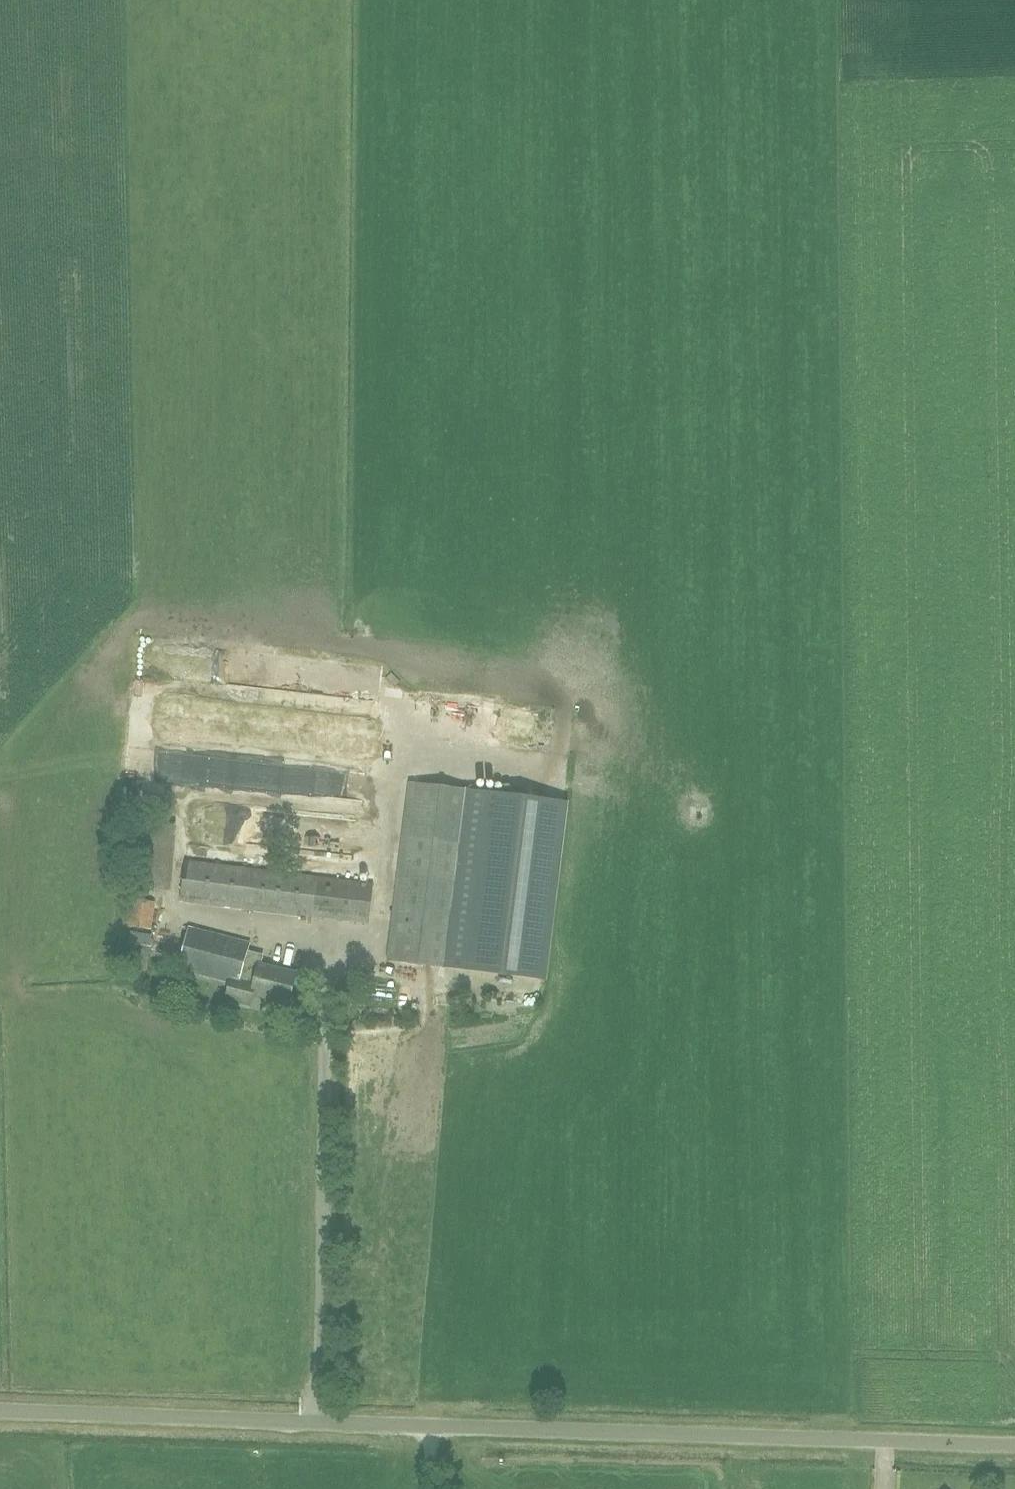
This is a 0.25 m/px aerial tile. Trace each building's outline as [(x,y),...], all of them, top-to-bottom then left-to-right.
[(213,750),(269,756),(271,742),(284,743),(286,722),(191,712),(189,736),(214,739),(213,750)] [(216,765),(214,789),(267,794),(269,770),(216,765)] [(564,802),(410,782),(388,961),(542,980),(564,802)] [(369,818),(371,802),(289,794),(288,805),(294,805),(293,811),(369,818)] [(171,892),(177,826),(139,822),(133,889),(171,892)] [(237,822),(237,840),(260,841),(260,823),(237,822)] [(369,922),(374,884),(186,862),(181,899),(369,922)] [(151,929),(155,901),(132,898),(128,925),(151,929)] [(289,1004),(297,973),(261,964),(263,955),(248,952),(251,943),(190,928),(179,970),(230,983),(226,1000),(250,1006),(253,995),(289,1004)] [(146,958),(150,935),(134,932),(131,956),(146,958)]
